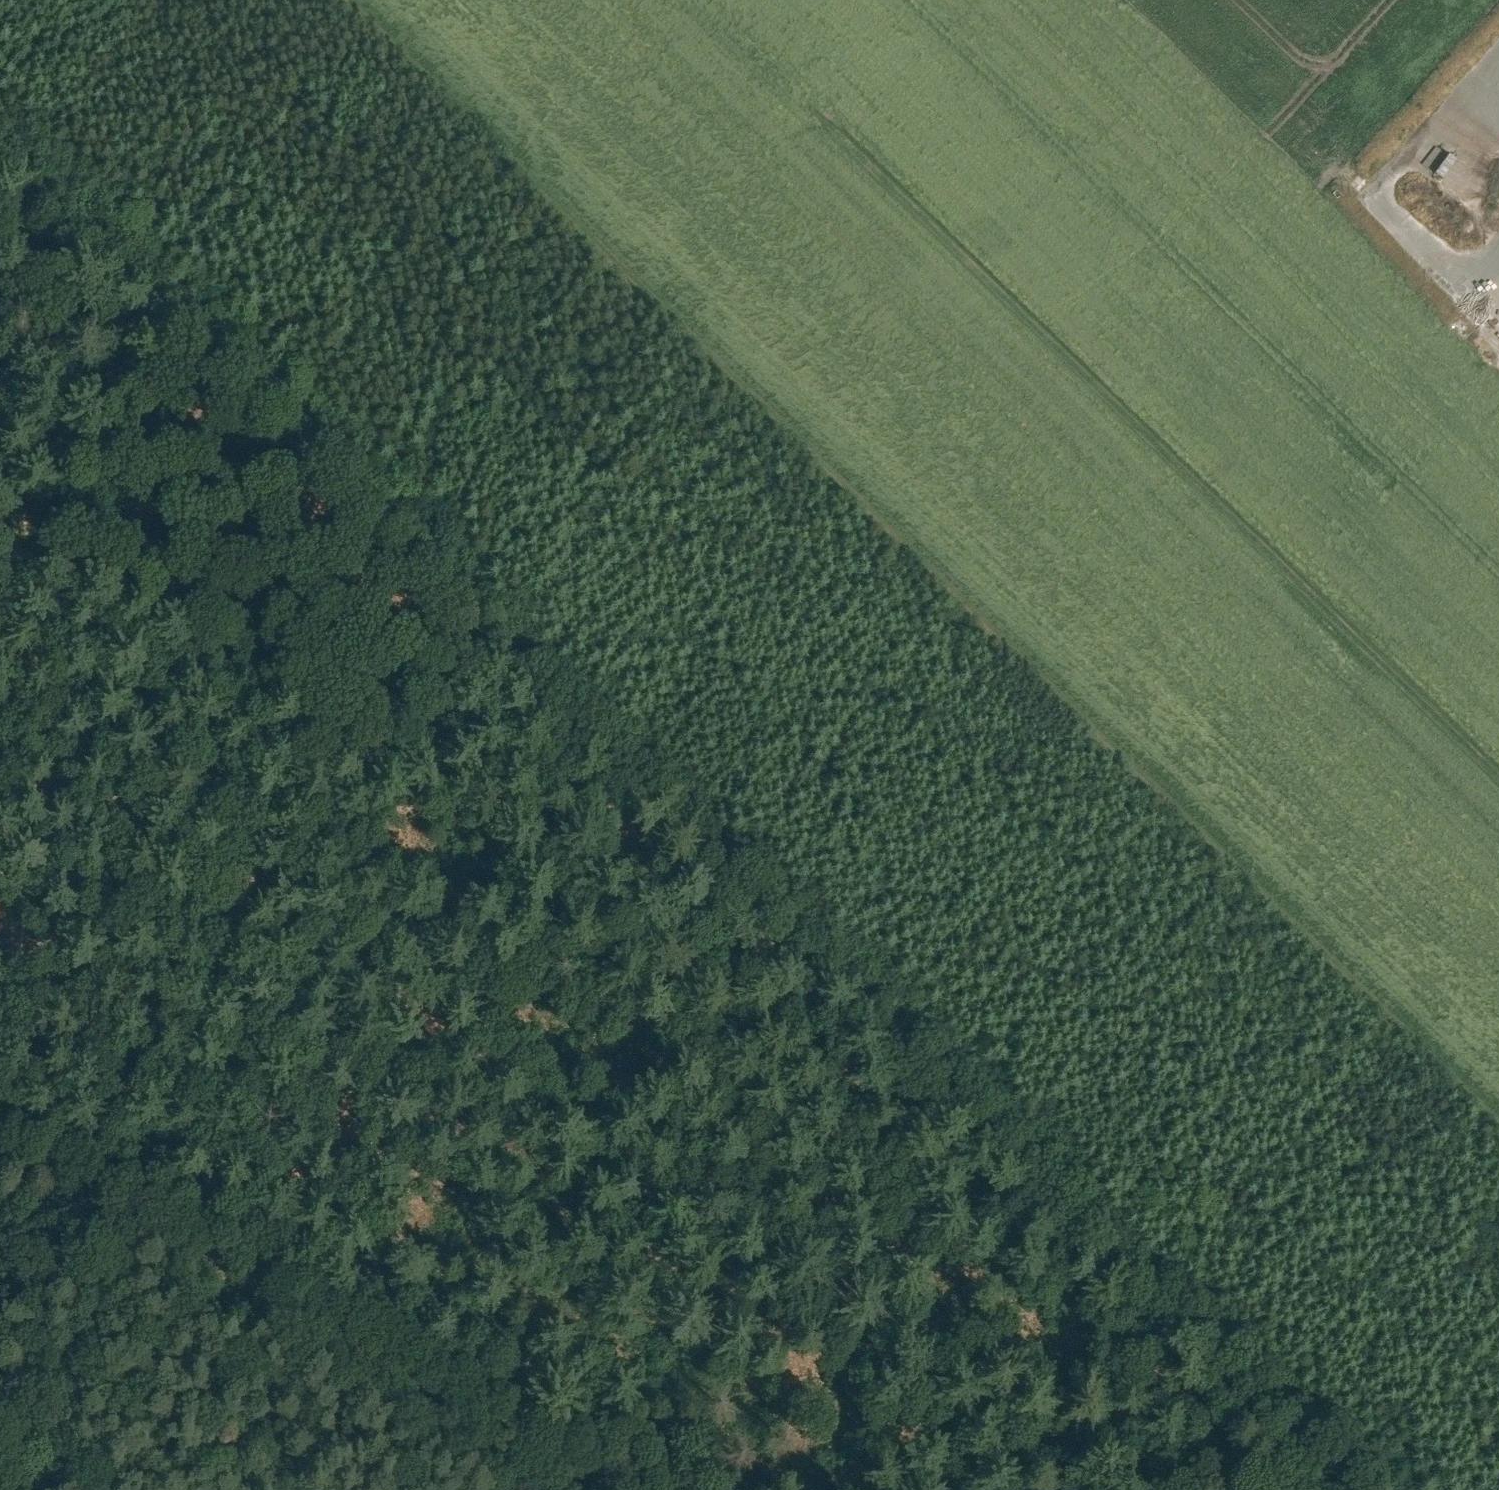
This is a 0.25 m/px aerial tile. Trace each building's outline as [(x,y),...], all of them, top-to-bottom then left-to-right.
[(1483,344),(1498,334),(1498,325),(1494,317),(1474,330),(1483,344)]
